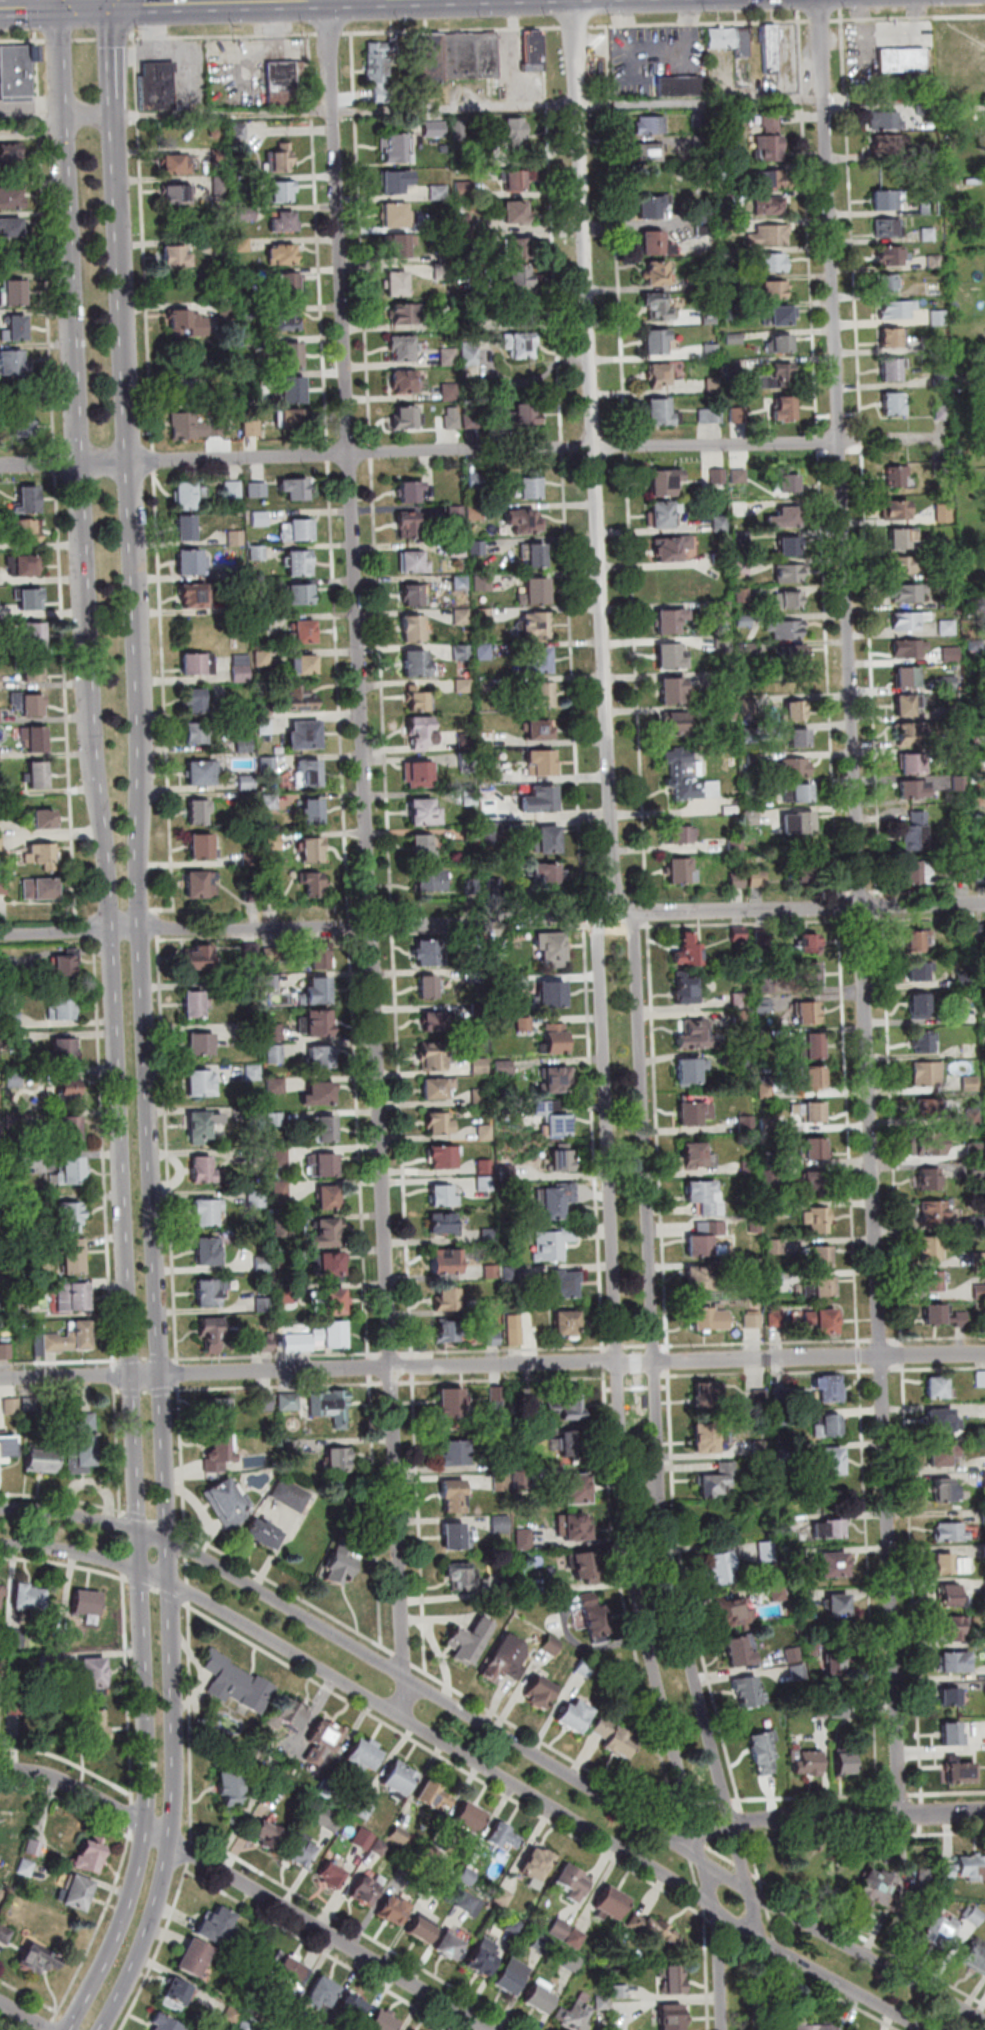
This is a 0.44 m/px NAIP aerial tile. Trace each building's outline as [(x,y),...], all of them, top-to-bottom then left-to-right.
[(760,25),(774,24),(776,71),(762,72),(760,25)] [(732,27),(746,26),(747,55),(733,56),(732,27)] [(705,27),(730,27),(731,47),(706,47),(705,27)] [(527,34),(530,34),(530,30),(539,30),(540,34),(543,33),(544,71),(525,71),(525,64),(528,64),(527,34)] [(444,35),(498,33),(500,79),(446,80),(444,35)] [(446,80),(446,81),(418,82),(416,36),(444,35),(446,80)] [(388,81),(386,81),(386,86),(391,86),(391,102),(378,102),(377,86),(379,86),(379,81),(370,82),(369,52),(370,52),(370,42),(392,42),(392,38),(398,38),(398,53),(383,53),(383,57),(388,57),(388,81)] [(3,95),(1,45),(35,44),(36,60),(33,60),(34,94),(33,94),(33,100),(4,101),(4,95),(3,95)] [(875,47),(875,72),(926,71),(925,46),(875,47)] [(143,110),(143,75),(145,75),(145,62),(174,61),(175,109),(143,110)] [(270,107),(269,62),(310,61),(311,101),(298,101),(298,106),(270,107)] [(656,74),(697,73),(697,97),(657,96),(656,74)] [(928,115),(916,115),(916,105),(928,104),(928,115)] [(945,115),(945,107),(959,107),(959,115),(945,115)] [(863,110),(898,109),(899,129),(864,129),(863,110)] [(759,112),(759,124),(763,124),(764,133),(778,133),(777,111),(759,112)] [(692,113),(704,113),(704,126),(693,127),(692,113)] [(526,149),(513,149),(512,136),(508,136),(508,116),(526,116),(526,149)] [(636,134),(635,117),(662,117),(662,133),(636,134)] [(467,140),(456,141),(455,119),(467,119),(467,140)] [(426,136),(425,121),(448,120),(448,136),(426,136)] [(235,123),(248,123),(249,138),(236,138),(235,123)] [(212,131),(216,128),(221,131),(221,136),(217,138),(212,136),(212,131)] [(872,135),(907,133),(908,150),(873,151),(872,135)] [(415,137),(415,159),(414,161),(385,162),(385,159),(383,158),(383,153),(385,150),(383,150),(383,135),(408,134),(409,137),(415,137)] [(754,135),(782,134),(782,160),(760,160),(760,147),(755,147),(754,135)] [(704,135),(705,149),(692,150),(692,136),(704,135)] [(0,161),(0,143),(22,142),(22,154),(18,154),(18,168),(0,169),(0,161)] [(269,171),(269,151),(281,151),(281,143),(292,142),(292,164),(291,164),(291,170),(269,171)] [(633,142),(633,160),(660,160),(660,142),(633,142)] [(921,156),(921,144),(934,143),(934,155),(921,156)] [(228,163),(215,163),(214,149),(227,148),(228,163)] [(164,173),(164,155),(193,154),(194,172),(164,173)] [(716,165),(730,165),(730,180),(716,180),(716,165)] [(415,183),(404,183),(405,191),(385,192),(384,170),(414,169),(415,183)] [(507,191),(507,180),(502,180),(502,169),(528,169),(529,190),(507,191)] [(754,170),(781,169),(781,186),(754,186),(754,170)] [(236,175),(249,175),(250,188),(237,189),(236,175)] [(228,176),(229,195),(216,195),(216,177),(228,176)] [(267,201),(267,192),(273,192),(273,181),(295,180),(295,190),(292,190),(292,201),(267,201)] [(458,198),(458,182),(475,181),(475,197),(458,198)] [(194,202),(166,203),(165,185),(194,184),(194,202)] [(25,206),(0,207),(0,186),(23,185),(23,190),(24,190),(25,206)] [(449,185),(449,199),(433,199),(432,185),(449,185)] [(870,190),(871,210),(889,209),(888,189),(870,190)] [(729,192),(730,205),(717,206),(716,193),(729,192)] [(636,196),(661,194),(662,207),(658,207),(659,216),(637,217),(636,196)] [(752,196),(753,215),(786,214),(785,195),(752,196)] [(531,224),(523,224),(523,221),(506,221),(506,200),(528,199),(528,211),(531,211),(531,224)] [(385,202),(409,201),(409,211),(414,211),(414,226),(386,226),(385,202)] [(922,201),(937,201),(937,214),(922,214),(922,201)] [(241,207),(257,206),(257,219),(241,220),(241,207)] [(273,231),(272,218),(273,218),(273,212),(296,211),(297,221),(301,221),(301,231),(273,231)] [(433,214),(450,214),(450,228),(433,229),(433,214)] [(473,230),(459,230),(458,214),(473,214),(473,230)] [(24,233),(0,234),(0,217),(24,217),(24,233)] [(871,218),(872,237),(901,235),(900,217),(871,218)] [(720,235),(720,222),(737,222),(737,234),(720,235)] [(754,224),(754,231),(745,232),(745,245),(786,244),(785,232),(788,232),(788,223),(754,224)] [(919,225),(920,240),(934,240),(934,225),(919,225)] [(695,227),(710,226),(710,234),(696,235),(695,227)] [(639,230),(640,254),(663,253),(662,229),(639,230)] [(417,234),(418,243),(410,244),(410,257),(392,257),(392,242),(388,242),(388,235),(417,234)] [(251,250),(238,251),(237,237),(251,237),(251,250)] [(506,258),(505,238),(530,237),(530,258),(506,258)] [(296,243),(297,263),(272,263),(272,258),(271,258),(271,247),(276,247),(276,243),(296,243)] [(191,253),(191,266),(164,267),(164,245),(184,245),(184,253),(191,253)] [(876,251),(876,263),(904,263),(903,245),(889,245),(889,251),(876,251)] [(721,249),(734,249),(735,263),(721,264),(721,249)] [(453,252),(453,261),(441,261),(441,252),(453,252)] [(759,252),(786,252),(786,271),(752,272),(752,265),(759,265),(759,252)] [(926,255),(927,267),(941,267),(940,254),(926,255)] [(646,260),(666,260),(667,285),(641,285),(641,269),(646,269),(646,260)] [(454,263),(454,279),(436,279),(436,263),(454,263)] [(534,286),(512,286),(512,283),(504,284),(503,272),(512,271),(512,264),(530,263),(530,273),(534,273),(534,286)] [(240,284),(240,270),(253,270),(253,283),(240,284)] [(389,271),(409,270),(410,295),(390,295),(390,287),(385,287),(385,280),(389,280),(389,271)] [(713,288),(702,289),(701,272),(712,271),(713,288)] [(280,273),(299,272),(299,290),(280,291),(280,273)] [(875,275),(876,290),(896,290),(895,275),(875,275)] [(736,276),(737,292),(724,293),(723,277),(736,276)] [(28,279),(29,304),(9,305),(8,279),(28,279)] [(760,281),(783,281),(784,300),(761,300),(760,281)] [(670,318),(647,319),(646,309),(643,307),(641,307),(640,293),(662,292),(663,307),(669,306),(670,318)] [(534,323),(514,324),(514,306),(508,307),(508,297),(534,296),(534,323)] [(877,301),(878,319),(911,318),(911,309),(917,309),(917,300),(877,301)] [(256,316),(242,317),(242,303),(256,303),(256,316)] [(426,313),(418,314),(419,322),(394,323),(394,316),(390,316),(390,310),(394,310),(393,304),(426,303),(426,313)] [(222,319),(221,304),(235,304),(236,319),(222,319)] [(766,305),(790,304),(791,325),(767,326),(766,305)] [(736,318),(722,319),(721,306),(735,305),(736,318)] [(171,310),(191,309),(192,313),(201,313),(201,317),(208,317),(209,334),(172,335),(171,317),(169,317),(169,310),(171,310)] [(703,310),(712,309),(713,323),(703,323),(703,310)] [(932,310),(948,309),(948,325),(933,325),(932,310)] [(276,330),(275,311),(293,311),(294,317),(301,317),(301,329),(276,330)] [(473,311),(474,325),(460,326),(460,312),(473,311)] [(29,314),(29,339),(4,340),(4,330),(12,330),(12,315),(29,314)] [(443,316),(457,316),(458,329),(443,329),(443,316)] [(876,328),(877,346),(901,345),(900,327),(876,328)] [(644,328),(644,355),(667,354),(666,339),(670,339),(670,328),(644,328)] [(514,358),(514,348),(506,348),(506,333),(512,333),(512,332),(537,331),(537,346),(535,346),(535,357),(514,358)] [(724,332),(740,332),(740,343),(724,344),(724,332)] [(769,335),(770,353),(792,352),(792,333),(769,335)] [(416,359),(396,360),(396,350),(392,350),(392,335),(416,335),(416,359)] [(302,341),(303,367),(283,367),(282,342),(302,341)] [(464,365),(464,347),(465,347),(465,342),(476,342),(476,347),(480,347),(480,365),(464,365)] [(717,358),(704,359),(703,345),(716,345),(717,358)] [(970,346),(984,346),(984,358),(970,359),(970,346)] [(458,348),(459,365),(443,365),(442,348),(458,348)] [(32,373),(0,374),(0,365),(3,365),(2,350),(25,349),(25,363),(31,362),(32,373)] [(723,359),(739,358),(740,371),(723,372),(723,359)] [(877,359),(878,382),(900,381),(899,358),(877,359)] [(649,365),(651,387),(671,386),(670,364),(649,365)] [(769,364),(791,364),(791,386),(758,387),(758,375),(766,375),(766,378),(769,378),(769,364)] [(394,369),(417,369),(417,378),(428,378),(428,389),(418,389),(418,391),(395,392),(394,369)] [(935,372),(950,372),(950,385),(935,386),(935,372)] [(966,384),(953,384),(953,372),(966,372),(966,384)] [(283,377),(306,376),(307,402),(284,403),(283,377)] [(705,394),(704,379),(718,378),(719,393),(705,394)] [(444,384),(460,384),(460,400),(444,400),(444,384)] [(879,391),(880,414),(907,414),(905,390),(879,391)] [(774,395),(793,395),(794,418),(775,419),(774,395)] [(648,398),(668,397),(669,414),(673,414),(673,424),(649,425),(648,398)] [(541,424),(518,424),(518,403),(536,403),(536,411),(541,411),(541,424)] [(947,421),(933,422),(932,405),(946,404),(947,421)] [(729,405),(729,421),(746,421),(746,405),(729,405)] [(418,406),(418,414),(425,414),(425,424),(418,425),(418,428),(396,429),(395,417),(399,416),(399,407),(418,406)] [(461,407),(462,428),(448,429),(447,415),(450,415),(450,407),(461,407)] [(697,407),(697,422),(721,421),(721,407),(697,407)] [(303,408),(303,427),(284,427),(284,409),(303,408)] [(198,438),(173,439),(173,412),(198,412),(198,422),(223,421),(223,435),(198,436),(198,438)] [(468,428),(467,413),(482,413),(483,428),(468,428)] [(10,416),(36,415),(37,435),(16,436),(16,425),(10,425),(10,416)] [(262,435),(246,435),(246,421),(261,420),(262,435)] [(887,466),(887,486),(905,485),(904,466),(887,466)] [(775,467),(787,467),(787,472),(798,472),(798,491),(775,491),(775,467)] [(735,482),(734,469),(747,468),(748,482),(735,482)] [(522,478),(532,477),(532,470),(542,469),(543,497),(522,498),(522,496),(516,496),(515,486),(522,486),(522,478)] [(649,471),(650,495),(674,495),(673,469),(649,471)] [(712,469),(713,482),(726,482),(725,469),(712,469)] [(485,489),(471,489),(471,473),(484,472),(485,489)] [(281,479),(308,478),(309,499),(289,499),(289,490),(282,490),(281,479)] [(242,480),(243,497),(226,498),(226,481),(242,480)] [(178,509),(177,481),(197,481),(198,509),(178,509)] [(249,482),(268,481),(269,497),(249,498),(249,482)] [(425,489),(420,489),(420,502),(403,502),(402,482),(425,481),(425,489)] [(20,486),(39,485),(40,511),(14,512),(14,506),(21,506),(20,486)] [(884,502),(884,517),(909,517),(908,498),(897,499),(897,502),(884,502)] [(648,500),(671,499),(671,527),(648,527),(648,500)] [(747,500),(732,500),(732,515),(747,515),(747,500)] [(934,503),(934,521),(949,520),(948,502),(934,503)] [(776,505),(776,513),(763,514),(764,528),(799,526),(797,504),(776,505)] [(451,520),(451,506),(465,505),(466,520),(451,520)] [(470,505),(485,505),(485,519),(470,520),(470,505)] [(540,532),(517,533),(516,522),(508,523),(508,509),(536,509),(537,516),(544,516),(544,529),(540,529),(540,532)] [(254,511),(270,511),(270,526),(254,526),(254,511)] [(400,511),(419,511),(419,536),(401,536),(400,511)] [(196,515),(196,540),(179,540),(178,515),(196,515)] [(716,517),(716,531),(729,530),(729,517),(716,517)] [(15,519),(35,519),(36,529),(41,529),(41,541),(15,542),(15,519)] [(283,540),(283,524),(292,524),(292,519),(313,519),(314,539),(283,540)] [(889,528),(915,528),(915,548),(890,549),(889,528)] [(230,531),(245,531),(245,545),(230,545),(230,531)] [(750,531),(750,541),(736,541),(736,532),(750,531)] [(654,537),(675,536),(675,533),(690,532),(691,548),(678,548),(679,560),(654,561),(654,537)] [(777,536),(778,555),(798,555),(797,535),(777,536)] [(929,536),(945,536),(946,548),(929,548),(929,536)] [(452,540),(468,540),(469,556),(452,556),(452,540)] [(486,540),(487,555),(473,555),(472,541),(486,540)] [(548,566),(531,567),(530,558),(524,558),(523,544),(547,543),(548,566)] [(252,545),(267,545),(268,559),(252,560),(252,545)] [(202,549),(203,575),(179,575),(179,549),(202,549)] [(311,550),(312,559),(315,559),(315,575),(290,576),(290,550),(311,550)] [(403,551),(424,550),(425,561),(432,561),(433,571),(404,572),(403,551)] [(730,551),(730,566),(716,566),(716,552),(730,551)] [(8,556),(38,555),(38,563),(43,562),(43,571),(38,571),(39,575),(12,576),(11,566),(8,566),(8,556)] [(890,557),(890,573),(920,572),(920,556),(890,557)] [(737,561),(750,561),(750,574),(738,574),(737,561)] [(772,564),(773,582),(802,581),(801,562),(772,564)] [(246,578),(233,579),(233,566),(245,565),(246,578)] [(936,568),(937,577),(956,576),(956,567),(936,568)] [(493,589),(477,590),(476,575),(493,574),(493,589)] [(469,576),(470,590),(456,590),(456,576),(469,576)] [(521,603),(520,594),(529,593),(528,578),(550,577),(551,602),(521,603)] [(890,583),(891,600),(922,599),(920,582),(890,583)] [(181,584),(208,583),(208,606),(186,607),(186,602),(184,602),(183,594),(181,594),(181,584)] [(315,602),(290,603),(290,585),(314,584),(315,602)] [(424,604),(407,605),(407,599),(405,599),(405,585),(423,584),(424,604)] [(750,588),(750,601),(739,602),(738,588),(750,588)] [(16,589),(43,589),(44,609),(22,610),(21,599),(16,599),(16,589)] [(777,592),(800,590),(801,607),(778,608),(777,592)] [(938,597),(938,609),(955,608),(955,596),(938,597)] [(233,598),(248,598),(249,610),(233,611),(233,598)] [(732,601),(732,616),(717,616),(717,602),(732,601)] [(493,624),(478,624),(478,608),(493,607),(493,624)] [(457,624),(457,609),(471,609),(472,623),(457,624)] [(658,610),(688,609),(688,619),(678,619),(679,633),(659,634),(658,610)] [(890,610),(921,610),(922,630),(890,630),(890,610)] [(525,613),(525,621),(520,621),(520,638),(551,637),(550,611),(533,612),(533,613),(525,613)] [(257,614),(270,613),(270,629),(257,630),(257,614)] [(404,616),(428,615),(429,639),(405,640),(404,616)] [(739,616),(753,616),(754,626),(740,626),(739,616)] [(770,618),(799,618),(800,636),(770,637),(770,618)] [(941,620),(957,619),(958,635),(942,635),(941,620)] [(296,621),(316,620),(317,641),(297,642),(296,621)] [(45,622),(46,649),(21,650),(20,623),(45,622)] [(733,651),(717,652),(717,637),(733,637),(733,651)] [(890,639),(891,656),(923,655),(922,638),(890,639)] [(984,639),(984,650),(971,650),(970,640),(984,639)] [(679,642),(680,657),(687,657),(688,668),(660,669),(659,643),(679,642)] [(778,644),(780,663),(811,661),(809,642),(778,644)] [(756,643),(756,653),(742,654),(742,644),(756,643)] [(479,659),(479,644),(493,644),(493,659),(479,659)] [(472,645),(472,659),(457,659),(456,645),(472,645)] [(534,647),(534,655),(532,655),(532,661),(526,661),(527,672),(553,672),(552,646),(534,647)] [(945,647),(961,647),(961,662),(945,662),(945,647)] [(258,666),(257,651),(271,650),(271,665),(258,666)] [(431,676),(407,677),(406,651),(428,650),(428,658),(431,658),(431,676)] [(206,653),(206,674),(184,675),(184,654),(206,653)] [(251,682),(235,682),(235,656),(250,655),(251,682)] [(317,655),(318,673),(292,674),(291,656),(317,655)] [(461,668),(461,660),(470,660),(470,668),(461,668)] [(19,662),(44,661),(45,681),(25,681),(25,670),(19,670),(19,662)] [(895,665),(895,683),(921,682),(920,664),(895,665)] [(954,688),(954,676),(939,676),(939,688),(954,688)] [(494,692),(480,692),(479,678),(494,677),(494,692)] [(661,678),(686,677),(686,694),(683,694),(684,704),(662,705),(661,678)] [(473,678),(474,692),(458,693),(458,679),(473,678)] [(530,691),(531,707),(554,706),(553,681),(534,682),(535,691),(530,691)] [(287,711),(287,696),(294,696),(294,685),(305,685),(305,690),(311,690),(312,695),(318,695),(319,710),(287,711)] [(433,691),(434,709),(411,710),(411,693),(410,693),(410,686),(419,686),(419,692),(433,691)] [(206,689),(206,711),(184,712),(184,689),(206,689)] [(694,702),(693,690),(702,690),(702,702),(694,702)] [(13,693),(24,692),(25,695),(45,694),(45,705),(46,705),(46,715),(24,716),(24,710),(16,710),(16,705),(13,705),(13,693)] [(893,693),(921,692),(922,715),(894,715),(893,693)] [(743,699),(756,698),(756,712),(744,712),(743,699)] [(782,700),(802,699),(803,719),(783,720),(782,700)] [(240,715),(240,703),(253,702),(253,714),(240,715)] [(736,706),(736,719),(723,720),(722,706),(736,706)] [(273,711),(273,733),(260,734),(260,711),(273,711)] [(668,734),(668,713),(691,712),(691,720),(695,720),(695,733),(668,734)] [(411,717),(434,716),(435,732),(437,732),(438,743),(426,743),(414,744),(414,733),(411,733),(411,717)] [(529,720),(529,723),(525,723),(525,731),(530,731),(530,740),(555,739),(555,726),(550,726),(550,719),(529,720)] [(293,722),(321,721),(322,747),(292,749),(291,732),(294,732),(293,722)] [(895,721),(922,721),(922,743),(894,742),(895,721)] [(214,722),(214,734),(206,734),(207,743),(187,744),(186,723),(214,722)] [(23,728),(48,727),(48,752),(30,753),(30,738),(23,738),(23,728)] [(758,727),(758,742),(745,743),(745,728),(758,727)] [(785,729),(808,728),(808,744),(786,745),(785,729)] [(461,734),(476,733),(476,748),(461,749),(461,734)] [(239,739),(254,738),(254,752),(239,752),(239,739)] [(426,743),(426,752),(414,752),(414,744),(426,743)] [(666,751),(675,751),(675,748),(684,747),(684,750),(695,750),(695,762),(702,762),(703,776),(696,776),(696,782),(720,781),(720,796),(684,797),(684,799),(677,800),(676,787),(673,787),(670,787),(668,785),(666,783),(668,780),(669,778),(672,778),(672,763),(667,763),(666,751)] [(530,751),(531,776),(557,775),(557,750),(530,751)] [(897,752),(897,771),(927,770),(927,751),(897,752)] [(476,752),(477,771),(462,771),(462,752),(476,752)] [(763,754),(763,763),(750,764),(750,754),(763,754)] [(778,756),(808,755),(809,774),(779,774),(778,756)] [(263,757),(277,757),(278,771),(263,772),(263,757)] [(299,761),(322,760),(323,786),(297,787),(297,773),(299,773),(299,761)] [(189,762),(220,761),(220,773),(218,773),(219,785),(190,786),(189,762)] [(411,787),(411,781),(407,781),(406,762),(433,761),(434,786),(411,787)] [(48,762),(48,772),(49,772),(49,787),(31,788),(31,782),(25,782),(25,774),(31,774),(30,762),(48,762)] [(484,782),(484,768),(500,768),(500,781),(484,782)] [(242,776),(255,776),(255,790),(242,790),(242,776)] [(895,779),(926,779),(926,795),(895,795),(895,779)] [(781,780),(806,780),(806,801),(782,801),(781,780)] [(760,782),(760,797),(746,798),(746,783),(760,782)] [(523,797),(524,812),(540,812),(540,811),(559,810),(559,786),(533,786),(534,797),(523,797)] [(478,790),(479,805),(466,805),(465,790),(478,790)] [(280,809),(265,810),(265,794),(280,794),(280,809)] [(323,798),(324,825),(303,825),(302,809),(306,808),(306,799),(323,798)] [(442,824),(413,825),(412,798),(435,798),(435,807),(441,807),(442,824)] [(501,818),(487,819),(486,798),(500,798),(501,818)] [(211,800),(212,812),(207,812),(208,824),(191,824),(190,800),(211,800)] [(725,806),(739,805),(740,813),(726,813),(725,806)] [(56,810),(56,817),(60,817),(60,828),(36,829),(35,810),(56,810)] [(760,810),(761,825),(748,825),(747,810),(760,810)] [(779,811),(814,810),(815,831),(780,833),(779,811)] [(901,811),(925,810),(926,846),(902,847),(901,811)] [(487,840),(486,821),(502,821),(503,839),(487,840)] [(540,827),(561,826),(562,852),(541,853),(540,827)] [(695,843),(666,844),(665,827),(688,826),(688,828),(694,828),(695,843)] [(467,827),(480,827),(481,840),(468,841),(467,827)] [(214,834),(215,858),(192,858),(192,834),(214,834)] [(282,834),(283,849),(269,850),(269,834),(282,834)] [(414,835),(432,834),(432,850),(439,850),(439,858),(415,859),(414,835)] [(304,863),(304,838),(324,838),(325,862),(304,863)] [(744,838),(744,850),(731,851),(730,839),(744,838)] [(58,844),(58,850),(55,850),(56,862),(31,863),(31,845),(58,844)] [(245,853),(260,852),(260,865),(246,865),(245,853)] [(787,855),(815,855),(815,885),(788,885),(787,855)] [(668,857),(669,883),(695,882),(694,856),(668,857)] [(560,863),(561,871),(566,871),(566,879),(561,879),(561,887),(544,887),(544,877),(540,877),(540,875),(530,875),(529,860),(535,860),(535,864),(560,863)] [(900,862),(926,862),(926,880),(900,880),(900,862)] [(751,870),(768,869),(768,886),(752,886),(751,870)] [(418,871),(446,870),(446,890),(419,890),(418,871)] [(208,871),(208,897),(188,897),(188,871),(208,871)] [(323,872),(323,879),(326,879),(326,887),(323,888),(323,897),(308,897),(307,883),(302,883),(302,873),(323,872)] [(732,888),(732,874),(745,874),(746,888),(732,888)] [(9,894),(0,895),(0,878),(9,877),(9,894)] [(468,894),(467,879),(481,878),(481,894),(468,894)] [(490,894),(490,879),(504,878),(505,893),(490,894)] [(25,880),(59,879),(60,899),(25,900),(25,880)] [(267,887),(281,886),(282,901),(267,901),(267,887)] [(247,888),(261,888),(262,901),(248,902),(247,888)] [(447,917),(413,917),(413,930),(447,930),(447,917)] [(974,924),(974,938),(959,938),(959,924),(974,924)] [(733,941),(733,927),(746,927),(747,941),(733,941)] [(757,929),(771,928),(772,946),(757,946),(757,929)] [(909,930),(909,948),(926,948),(926,929),(909,930)] [(676,932),(678,958),(700,956),(697,930),(676,932)] [(538,934),(566,932),(568,960),(565,960),(565,966),(554,966),(554,960),(544,961),(543,949),(539,949),(538,934)] [(799,934),(799,950),(819,949),(818,933),(799,934)] [(444,965),(419,966),(419,958),(416,958),(415,950),(419,949),(418,941),(442,940),(443,955),(444,965)] [(493,955),(492,940),(507,940),(507,955),(493,955)] [(245,944),(259,944),(260,955),(246,956),(245,944)] [(185,970),(184,954),(189,953),(189,949),(196,949),(196,945),(212,945),(213,969),(185,970)] [(80,948),(81,976),(50,977),(49,968),(56,967),(56,957),(69,956),(68,949),(80,948)] [(313,968),(313,956),(316,956),(315,948),(330,948),(330,968),(313,968)] [(472,963),(471,950),(484,950),(485,963),(472,963)] [(18,958),(19,973),(4,974),(3,958),(18,958)] [(908,960),(909,979),(928,978),(927,959),(908,960)] [(799,960),(799,983),(821,983),(820,960),(799,960)] [(469,982),(469,973),(486,972),(486,982),(469,982)] [(973,985),(960,985),(959,972),(973,972),(973,985)] [(280,975),(280,989),(267,990),(267,975),(280,975)] [(671,976),(673,1003),(696,1001),(695,975),(671,976)] [(422,999),(421,976),(439,976),(439,998),(422,999)] [(333,1004),(301,1005),(301,994),(307,994),(307,987),(312,987),(311,978),(332,977),(333,1004)] [(760,978),(775,978),(776,993),(760,993),(760,978)] [(541,982),(542,1008),(568,1007),(568,981),(541,982)] [(244,983),(244,996),(231,997),(230,983),(244,983)] [(187,1018),(186,991),(206,990),(206,1018),(187,1018)] [(911,992),(912,1013),(930,1012),(929,991),(911,992)] [(748,993),(748,1008),(735,1008),(735,993),(748,993)] [(51,1020),(50,996),(76,995),(77,1019),(51,1020)] [(795,999),(797,1022),(819,1020),(817,997),(795,999)] [(757,1000),(757,1012),(772,1011),(772,1000),(757,1000)] [(964,1009),(979,1008),(979,1023),(965,1024),(964,1009)] [(309,1037),(309,1033),(301,1033),(300,1018),(308,1018),(308,1011),(332,1010),(333,1036),(309,1037)] [(735,1011),(748,1011),(748,1027),(735,1027),(735,1011)] [(425,1031),(425,1013),(450,1012),(450,1031),(425,1031)] [(6,1014),(21,1013),(21,1028),(6,1029),(6,1014)] [(533,1017),(533,1031),(519,1032),(519,1017),(533,1017)] [(673,1022),(674,1049),(704,1047),(703,1021),(673,1022)] [(237,1024),(250,1023),(250,1037),(237,1037),(237,1024)] [(268,1041),(268,1024),(285,1024),(286,1040),(268,1041)] [(547,1024),(548,1044),(542,1044),(542,1054),(570,1053),(569,1032),(568,1032),(567,1024),(547,1024)] [(805,1031),(806,1057),(824,1057),(822,1030),(805,1031)] [(6,1032),(23,1031),(23,1045),(7,1045),(6,1032)] [(758,1031),(772,1031),(772,1044),(758,1044),(758,1031)] [(909,1032),(911,1049),(933,1048),(932,1031),(909,1032)] [(216,1033),(217,1044),(214,1044),(215,1054),(190,1055),(190,1034),(216,1033)] [(54,1040),(75,1039),(76,1050),(79,1050),(79,1062),(55,1063),(54,1040)] [(424,1071),(424,1061),(420,1061),(420,1052),(423,1052),(423,1042),(448,1041),(449,1053),(455,1053),(455,1062),(449,1062),(449,1070),(424,1071)] [(286,1063),(270,1063),(270,1046),(285,1045),(286,1063)] [(335,1068),(312,1069),(311,1047),(335,1046),(335,1068)] [(676,1058),(677,1084),(700,1083),(698,1057),(676,1058)] [(475,1058),(490,1058),(490,1074),(475,1074),(475,1058)] [(497,1061),(515,1060),(516,1076),(498,1077),(497,1061)] [(910,1061),(911,1086),(942,1085),(941,1060),(910,1061)] [(804,1066),(805,1091),(826,1090),(824,1064),(804,1066)] [(248,1066),(262,1065),(263,1080),(249,1081),(248,1066)] [(544,1068),(544,1078),(547,1077),(548,1094),(572,1093),(571,1067),(544,1068)] [(9,1088),(8,1071),(24,1070),(24,1087),(9,1088)] [(189,1071),(211,1071),(211,1074),(216,1074),(217,1096),(190,1097),(189,1071)] [(961,1074),(962,1089),(978,1089),(977,1073),(961,1074)] [(80,1076),(80,1099),(61,1100),(60,1076),(80,1076)] [(287,1092),(270,1093),(270,1079),(286,1078),(287,1092)] [(458,1088),(449,1088),(449,1099),(425,1100),(425,1079),(458,1079),(458,1088)] [(304,1095),(311,1095),(310,1083),(337,1082),(337,1092),(336,1092),(336,1105),(305,1106),(304,1095)] [(774,1083),(788,1082),(788,1090),(774,1091),(774,1083)] [(761,1084),(773,1083),(773,1097),(761,1097),(761,1084)] [(475,1090),(492,1089),(492,1104),(475,1104),(475,1090)] [(914,1097),(916,1118),(944,1115),(942,1095),(914,1097)] [(678,1101),(678,1124),(701,1124),(701,1118),(713,1118),(712,1100),(678,1101)] [(805,1101),(806,1120),(824,1119),(823,1100),(805,1101)] [(538,1102),(539,1116),(547,1116),(547,1122),(548,1122),(549,1136),(573,1135),(572,1123),(576,1123),(576,1115),(565,1115),(565,1101),(538,1102)] [(964,1105),(965,1123),(980,1122),(979,1104),(964,1105)] [(265,1105),(266,1121),(253,1121),(253,1105),(265,1105)] [(212,1139),(205,1139),(205,1145),(194,1145),(194,1140),(191,1140),(190,1113),(211,1112),(212,1139)] [(23,1129),(9,1129),(9,1114),(22,1113),(23,1129)] [(285,1126),(270,1126),(269,1114),(285,1113),(285,1126)] [(455,1133),(432,1134),(431,1128),(429,1128),(428,1114),(452,1113),(453,1120),(455,1120),(455,1133)] [(741,1117),(756,1116),(756,1132),(741,1132),(741,1117)] [(82,1117),(83,1141),(63,1142),(62,1118),(82,1117)] [(339,1142),(314,1143),(314,1129),(320,1129),(320,1118),(338,1117),(339,1142)] [(763,1118),(776,1118),(776,1132),(763,1132),(763,1118)] [(480,1125),(494,1125),(494,1140),(480,1140),(480,1125)] [(909,1131),(910,1154),(946,1152),(945,1129),(909,1131)] [(805,1136),(805,1156),(827,1156),(826,1135),(805,1136)] [(680,1142),(681,1167),(705,1165),(704,1141),(680,1142)] [(970,1144),(984,1144),(984,1159),(971,1159),(970,1144)] [(431,1147),(431,1158),(433,1158),(434,1169),(458,1169),(457,1147),(431,1147)] [(265,1148),(266,1162),(253,1162),(253,1149),(265,1148)] [(291,1167),(277,1167),(276,1148),(290,1148),(291,1167)] [(553,1151),(554,1165),(550,1165),(550,1172),(574,1172),(574,1169),(576,1169),(575,1159),(573,1159),(573,1151),(553,1151)] [(778,1152),(778,1166),(764,1166),(764,1152),(778,1152)] [(312,1176),(311,1155),(339,1154),(340,1176),(312,1176)] [(195,1158),(214,1157),(215,1171),(217,1171),(217,1172),(225,1171),(225,1180),(217,1181),(217,1183),(195,1183),(194,1166),(195,1166),(195,1158)] [(23,1158),(23,1172),(12,1173),(11,1158),(23,1158)] [(84,1158),(85,1184),(60,1185),(59,1174),(65,1174),(64,1159),(84,1158)] [(494,1160),(494,1174),(480,1174),(480,1160),(494,1160)] [(756,1161),(756,1175),(743,1175),(743,1162),(756,1161)] [(971,1163),(984,1162),(984,1178),(972,1178),(971,1163)] [(516,1181),(504,1181),(503,1166),(516,1165),(516,1181)] [(915,1166),(916,1188),(943,1187),(941,1165),(915,1166)] [(828,1168),(828,1188),(803,1187),(804,1168),(828,1168)] [(764,1170),(778,1170),(778,1184),(764,1184),(764,1170)] [(479,1177),(494,1177),(495,1190),(480,1191),(479,1177)] [(684,1181),(685,1202),(696,1202),(696,1214),(721,1213),(720,1180),(684,1181)] [(291,1202),(277,1202),(276,1182),(290,1181),(291,1202)] [(538,1190),(539,1220),(565,1219),(565,1203),(578,1203),(578,1183),(560,1184),(560,1189),(544,1189),(544,1190),(538,1190)] [(342,1210),(321,1210),(320,1187),(341,1186),(342,1210)] [(432,1186),(433,1207),(461,1206),(461,1196),(453,1196),(453,1186),(432,1186)] [(268,1191),(268,1207),(250,1208),(250,1191),(268,1191)] [(918,1199),(919,1223),(948,1222),(947,1197),(918,1199)] [(226,1200),(226,1211),(219,1211),(219,1227),(198,1228),(197,1216),(195,1216),(195,1201),(226,1200)] [(14,1201),(29,1201),(29,1215),(14,1215),(14,1201)] [(57,1204),(82,1203),(82,1210),(85,1210),(86,1219),(83,1219),(83,1232),(70,1233),(70,1226),(64,1226),(64,1217),(57,1217),(57,1204)] [(783,1204),(783,1219),(770,1219),(770,1204),(783,1204)] [(830,1205),(830,1232),(809,1232),(809,1205),(830,1205)] [(8,1223),(0,1223),(0,1210),(7,1210),(8,1223)] [(431,1214),(431,1234),(458,1233),(457,1214),(431,1214)] [(973,1217),(984,1217),(984,1230),(973,1230),(973,1217)] [(291,1218),(292,1236),(277,1236),(276,1219),(291,1218)] [(761,1218),(761,1233),(750,1233),(750,1218),(761,1218)] [(318,1220),(344,1220),(344,1229),(341,1229),(341,1247),(314,1248),(313,1237),(319,1237),(318,1220)] [(537,1233),(562,1232),(562,1227),(577,1226),(577,1241),(565,1241),(566,1261),(534,1262),(534,1254),(537,1254),(537,1233)] [(484,1229),(499,1229),(499,1243),(484,1243),(484,1229)] [(685,1235),(685,1256),(710,1256),(709,1233),(685,1235)] [(919,1235),(922,1261),(945,1259),(942,1233),(919,1235)] [(198,1239),(224,1238),(224,1247),(222,1248),(223,1266),(199,1267),(198,1239)] [(88,1239),(88,1250),(85,1251),(86,1274),(66,1275),(65,1255),(63,1255),(63,1240),(88,1239)] [(785,1240),(785,1255),(769,1255),(769,1240),(785,1240)] [(812,1245),(813,1265),(833,1264),(833,1243),(812,1245)] [(462,1250),(462,1274),(435,1275),(435,1251),(462,1250)] [(279,1254),(292,1253),(293,1268),(280,1268),(279,1254)] [(346,1276),(322,1277),(322,1276),(316,1276),(315,1255),(322,1255),(322,1254),(349,1253),(349,1261),(345,1262),(346,1276)] [(974,1253),(984,1253),(984,1266),(975,1266),(974,1253)] [(257,1272),(257,1257),(272,1257),(272,1272),(257,1272)] [(762,1259),(762,1274),(750,1274),(749,1259),(762,1259)] [(709,1296),(709,1264),(686,1264),(686,1296),(709,1296)] [(487,1266),(500,1265),(500,1279),(487,1279),(487,1266)] [(505,1266),(524,1265),(524,1282),(506,1283),(505,1266)] [(923,1269),(924,1290),(943,1289),(942,1268),(923,1269)] [(551,1271),(553,1297),(554,1297),(554,1304),(564,1304),(563,1299),(578,1298),(577,1283),(580,1283),(579,1272),(563,1273),(563,1271),(551,1271)] [(815,1275),(816,1294),(836,1294),(836,1273),(815,1275)] [(771,1274),(785,1274),(785,1287),(772,1287),(771,1274)] [(10,1292),(0,1292),(0,1277),(10,1276),(10,1292)] [(230,1291),(220,1291),(221,1307),(200,1308),(199,1280),(229,1279),(230,1291)] [(90,1284),(91,1311),(60,1312),(59,1285),(90,1284)] [(976,1285),(984,1285),(984,1300),(976,1301),(976,1285)] [(281,1287),(294,1286),(295,1303),(282,1304),(281,1287)] [(346,1315),(325,1315),(325,1313),(316,1314),(315,1293),(324,1292),(324,1290),(345,1289),(346,1315)] [(440,1291),(459,1291),(460,1310),(436,1311),(436,1302),(440,1302),(440,1291)] [(10,1308),(0,1308),(0,1295),(10,1294),(10,1308)] [(273,1298),(274,1312),(258,1313),(258,1298),(273,1298)] [(501,1313),(487,1314),(486,1299),(500,1298),(501,1313)] [(923,1302),(924,1322),(947,1322),(945,1301),(923,1302)] [(690,1306),(691,1329),(725,1328),(725,1308),(711,1308),(711,1305),(690,1306)] [(818,1308),(819,1332),(841,1331),(840,1307),(818,1308)] [(556,1337),(556,1313),(579,1312),(580,1328),(576,1328),(576,1337),(556,1337)] [(785,1313),(785,1327),(771,1327),(771,1313),(785,1313)] [(970,1326),(958,1327),(957,1314),(970,1314),(970,1326)] [(509,1345),(508,1328),(510,1328),(509,1316),(522,1315),(523,1328),(524,1328),(524,1344),(509,1345)] [(747,1315),(763,1315),(763,1328),(747,1328),(747,1315)] [(221,1354),(207,1354),(206,1337),(201,1337),(201,1319),(225,1318),(225,1328),(227,1328),(227,1338),(220,1339),(221,1354)] [(441,1319),(468,1318),(468,1337),(459,1337),(459,1342),(441,1343),(441,1319)] [(91,1321),(75,1321),(75,1330),(67,1330),(67,1337),(62,1337),(62,1334),(45,1334),(46,1353),(62,1353),(62,1351),(92,1349),(91,1321)] [(314,1340),(314,1335),(314,1329),(326,1329),(326,1322),(347,1321),(348,1348),(326,1349),(326,1340),(314,1340)] [(487,1332),(501,1332),(501,1346),(487,1346),(487,1332)] [(35,1334),(45,1334),(46,1356),(36,1356),(35,1334)] [(275,1334),(275,1351),(263,1352),(263,1338),(268,1338),(268,1334),(275,1334)] [(286,1336),(314,1335),(314,1340),(314,1352),(286,1353),(286,1336)] [(13,1359),(0,1360),(0,1344),(12,1344),(13,1359)] [(974,1370),(974,1386),(984,1386),(984,1370),(974,1370)] [(816,1374),(840,1373),(841,1400),(817,1401),(816,1374)] [(927,1375),(927,1397),(949,1396),(948,1374),(927,1375)] [(717,1406),(716,1380),(693,1381),(694,1394),(690,1394),(691,1407),(717,1406)] [(490,1387),(507,1386),(507,1407),(490,1408),(490,1387)] [(561,1421),(585,1419),(583,1389),(558,1391),(561,1421)] [(439,1391),(465,1390),(466,1419),(440,1420),(439,1391)] [(311,1393),(332,1393),(332,1391),(349,1391),(350,1430),(335,1431),(334,1418),(311,1418),(311,1393)] [(296,1393),(277,1393),(277,1408),(296,1408),(296,1393)] [(24,1398),(39,1397),(40,1411),(24,1412),(24,1398)] [(211,1398),(230,1398),(230,1422),(224,1423),(224,1427),(204,1427),(204,1411),(211,1411),(211,1398)] [(5,1399),(20,1399),(20,1416),(6,1416),(5,1399)] [(927,1408),(928,1431),(955,1429),(954,1406),(927,1408)] [(820,1413),(820,1434),(841,1434),(840,1412),(820,1413)] [(77,1414),(96,1414),(96,1434),(78,1435),(78,1426),(77,1414)] [(693,1421),(694,1453),(718,1452),(717,1420),(693,1421)] [(516,1441),(530,1439),(528,1425),(514,1427),(516,1441)] [(90,1467),(90,1474),(69,1475),(67,1427),(78,1426),(78,1435),(76,1435),(78,1468),(90,1467)] [(563,1433),(587,1433),(588,1458),(563,1459),(563,1433)] [(96,1434),(78,1435),(76,1435),(78,1468),(90,1467),(98,1467),(96,1434)] [(214,1436),(236,1436),(236,1463),(228,1463),(228,1473),(205,1473),(206,1458),(208,1459),(208,1454),(212,1451),(214,1451),(214,1436)] [(0,1438),(0,1465),(6,1464),(6,1459),(16,1459),(15,1437),(0,1438)] [(750,1439),(750,1453),(766,1452),(766,1438),(750,1439)] [(930,1442),(961,1441),(962,1463),(931,1465),(930,1442)] [(441,1444),(472,1442),(474,1466),(443,1468),(441,1444)] [(818,1445),(818,1448),(807,1448),(808,1460),(819,1459),(820,1474),(843,1473),(842,1444),(818,1445)] [(328,1449),(352,1449),(352,1460),(350,1460),(350,1472),(322,1473),(322,1462),(328,1462),(328,1449)] [(27,1450),(58,1452),(56,1474),(25,1471),(27,1450)] [(495,1474),(510,1474),(510,1459),(495,1459),(495,1474)] [(728,1460),(728,1483),(720,1484),(720,1493),(715,1493),(715,1497),(698,1498),(697,1473),(716,1473),(715,1460),(728,1460)] [(516,1489),(530,1489),(529,1466),(515,1466),(516,1489)] [(564,1506),(592,1505),(591,1475),(563,1476),(564,1506)] [(497,1492),(511,1491),(510,1477),(496,1478),(497,1492)] [(205,1493),(229,1478),(234,1487),(240,1484),(253,1506),(251,1507),(254,1511),(247,1516),(249,1518),(228,1531),(205,1493)] [(283,1478),(313,1495),(302,1515),(272,1497),(283,1478)] [(441,1483),(465,1481),(468,1514),(444,1516),(441,1483)] [(933,1483),(961,1483),(961,1501),(933,1501),(933,1483)] [(793,1513),(793,1529),(779,1529),(778,1513),(793,1513)] [(559,1544),(594,1540),(592,1526),(587,1527),(586,1515),(556,1518),(559,1544)] [(495,1534),(511,1533),(510,1517),(494,1518),(495,1534)] [(813,1518),(814,1536),(845,1535),(844,1517),(813,1518)] [(253,1519),(262,1524),(264,1521),(285,1534),(274,1553),(244,1536),(253,1519)] [(932,1520),(966,1519),(967,1540),(933,1541),(932,1520)] [(443,1525),(465,1525),(466,1550),(443,1550),(443,1525)] [(520,1551),(536,1550),(534,1530),(519,1531),(520,1551)] [(342,1535),(358,1542),(351,1559),(358,1562),(348,1584),(344,1583),(342,1588),(323,1580),(342,1535)] [(704,1554),(712,1584),(742,1576),(734,1546),(704,1554)] [(847,1551),(847,1575),(818,1576),(818,1552),(847,1551)] [(935,1551),(954,1551),(954,1574),(935,1574),(935,1551)] [(572,1555),(595,1552),(599,1584),(576,1586),(572,1555)] [(446,1566),(477,1565),(478,1590),(451,1591),(450,1584),(446,1577),(446,1566)] [(937,1581),(961,1581),(962,1603),(938,1604),(937,1581)] [(767,1585),(769,1599),(783,1598),(781,1583),(767,1585)] [(15,1584),(28,1585),(28,1588),(46,1590),(44,1612),(13,1609),(15,1584)] [(806,1590),(806,1605),(793,1606),(793,1590),(806,1590)] [(75,1591),(101,1595),(98,1618),(72,1614),(75,1591)] [(825,1592),(848,1591),(849,1614),(826,1615),(825,1592)] [(589,1640),(609,1636),(601,1592),(580,1596),(589,1640)] [(741,1594),(747,1622),(724,1626),(723,1620),(717,1621),(713,1599),(741,1594)] [(942,1616),(967,1615),(968,1640),(943,1641),(942,1616)] [(471,1671),(498,1625),(481,1616),(472,1633),(459,1626),(448,1645),(457,1650),(451,1660),(471,1671)] [(8,1629),(26,1630),(24,1648),(7,1647),(8,1629)] [(726,1637),(731,1666),(757,1660),(754,1644),(748,1645),(746,1633),(726,1637)] [(540,1649),(553,1659),(564,1643),(550,1634),(540,1649)] [(481,1678),(506,1635),(521,1644),(525,1657),(516,1672),(509,1668),(497,1688),(481,1678)] [(797,1646),(783,1647),(785,1660),(799,1658),(797,1646)] [(260,1716),(241,1705),(242,1703),(230,1696),(226,1704),(208,1693),(217,1677),(205,1670),(210,1661),(205,1659),(211,1649),(231,1660),(229,1664),(255,1679),(256,1677),(276,1688),(260,1716)] [(825,1650),(854,1650),(854,1672),(825,1672),(825,1650)] [(941,1650),(975,1650),(975,1668),(941,1668),(941,1650)] [(81,1660),(83,1691),(109,1690),(107,1659),(81,1660)] [(577,1672),(589,1680),(598,1666),(585,1659),(577,1672)] [(730,1679),(737,1708),(761,1702),(754,1673),(730,1679)] [(543,1712),(557,1689),(538,1677),(526,1696),(530,1699),(528,1703),(543,1712)] [(939,1684),(963,1683),(964,1705),(940,1706),(939,1684)] [(828,1698),(849,1696),(851,1716),(830,1717),(828,1698)] [(297,1732),(277,1720),(288,1700),(299,1707),(300,1704),(310,1710),(297,1732)] [(9,1701),(9,1716),(23,1716),(23,1701),(9,1701)] [(555,1723),(580,1737),(594,1712),(577,1702),(573,1708),(566,1704),(555,1723)] [(104,1712),(105,1729),(108,1728),(108,1744),(84,1745),(82,1713),(104,1712)] [(602,1719),(593,1733),(610,1743),(605,1752),(630,1767),(644,1744),(602,1719)] [(943,1721),(963,1720),(963,1751),(944,1751),(943,1721)] [(319,1768),(306,1761),(315,1745),(310,1742),(321,1722),(336,1730),(338,1727),(348,1732),(335,1755),(328,1751),(319,1768)] [(775,1756),(771,1741),(777,1740),(774,1728),(747,1735),(757,1775),(773,1771),(772,1766),(775,1765),(772,1757),(775,1756)] [(360,1740),(367,1744),(369,1741),(378,1746),(376,1749),(384,1754),(373,1773),(367,1769),(362,1777),(354,1772),(358,1764),(349,1759),(360,1740)] [(791,1749),(820,1747),(822,1771),(793,1773),(791,1749)] [(281,1769),(268,1762),(275,1749),(288,1756),(281,1769)] [(834,1751),(856,1750),(857,1772),(834,1772),(834,1751)] [(949,1761),(978,1759),(979,1782),(950,1783),(949,1761)] [(244,1772),(246,1797),(242,1798),(243,1807),(225,1809),(225,1798),(222,1799),(219,1766),(229,1765),(229,1773),(244,1772)] [(396,1765),(406,1770),(407,1769),(418,1775),(405,1798),(383,1786),(396,1765)] [(263,1769),(274,1776),(267,1788),(256,1781),(263,1769)] [(271,1790),(278,1778),(291,1786),(285,1798),(271,1790)] [(319,1792),(327,1778),(339,1785),(331,1799),(319,1792)] [(417,1800),(428,1781),(442,1789),(441,1792),(453,1799),(447,1810),(442,1807),(439,1812),(417,1800)] [(368,1821),(356,1814),(363,1801),(375,1808),(368,1821)] [(466,1802),(487,1815),(474,1837),(453,1824),(466,1802)] [(345,1818),(336,1834),(312,1820),(321,1804),(345,1818)] [(261,1847),(265,1841),(255,1835),(262,1822),(272,1828),(273,1826),(287,1835),(276,1855),(261,1847)] [(487,1842),(498,1822),(510,1829),(509,1833),(521,1840),(515,1850),(510,1847),(507,1852),(500,1848),(499,1849),(487,1842)] [(411,1833),(404,1845),(391,1838),(397,1826),(411,1833)] [(368,1852),(353,1843),(362,1828),(377,1836),(368,1852)] [(23,1851),(38,1855),(42,1841),(27,1837),(23,1851)] [(83,1841),(78,1856),(74,1855),(72,1865),(95,1872),(104,1844),(99,1843),(101,1839),(96,1839),(94,1844),(83,1841)] [(300,1840),(317,1850),(306,1870),(294,1863),(293,1865),(286,1861),(290,1853),(292,1854),(300,1840)] [(391,1846),(384,1858),(373,1852),(380,1840),(391,1846)] [(444,1851),(437,1864),(425,1857),(432,1845),(444,1851)] [(521,1872),(535,1846),(555,1857),(541,1882),(543,1884),(539,1891),(529,1886),(533,1879),(521,1872)] [(21,1857),(34,1862),(29,1875),(16,1871),(21,1857)] [(413,1877),(401,1871),(408,1857),(420,1864),(413,1877)] [(961,1858),(984,1857),(984,1881),(971,1882),(970,1876),(961,1877),(961,1871),(956,1871),(956,1880),(941,1881),(941,1865),(961,1865),(961,1858)] [(328,1864),(347,1875),(338,1891),(324,1883),(325,1880),(320,1877),(328,1864)] [(567,1865),(585,1875),(582,1879),(591,1884),(583,1899),(581,1898),(577,1905),(566,1899),(570,1892),(556,1884),(567,1865)] [(933,1889),(933,1866),(916,1866),(916,1889),(933,1889)] [(472,1887),(460,1880),(468,1867),(479,1873),(472,1887)] [(870,1871),(879,1876),(881,1871),(898,1881),(890,1895),(901,1902),(895,1913),(884,1906),(881,1911),(856,1897),(870,1871)] [(60,1902),(83,1910),(93,1880),(69,1873),(60,1902)] [(439,1890),(431,1886),(438,1875),(445,1879),(439,1890)] [(352,1898),(363,1879),(374,1885),(380,1876),(387,1880),(371,1908),(352,1898)] [(507,1907),(494,1900),(502,1887),(515,1894),(507,1907)] [(595,1909),(608,1888),(630,1901),(618,1922),(595,1909)] [(467,1891),(487,1903),(478,1919),(458,1907),(467,1891)] [(401,1927),(380,1915),(391,1896),(401,1902),(401,1901),(412,1907),(401,1927)] [(976,1907),(984,1914),(984,1920),(980,1927),(967,1918),(976,1907)] [(221,1908),(238,1917),(229,1933),(233,1935),(225,1950),(197,1935),(208,1913),(216,1917),(221,1908)] [(673,1946),(661,1939),(658,1945),(628,1928),(636,1913),(649,1920),(650,1918),(659,1924),(660,1922),(666,1926),(667,1924),(673,1928),(671,1931),(679,1935),(673,1946)] [(518,1936),(505,1928),(512,1916),(526,1923),(518,1936)] [(551,1932),(559,1917),(574,1926),(565,1941),(551,1932)] [(921,1941),(935,1917),(958,1930),(954,1937),(960,1941),(953,1952),(947,1948),(945,1952),(933,1945),(932,1947),(921,1941)] [(429,1947),(408,1935),(417,1920),(438,1932),(429,1947)] [(7,1941),(13,1928),(0,1922),(0,1938),(7,1941)] [(568,1943),(577,1928),(588,1935),(580,1950),(568,1943)] [(454,1964),(435,1953),(445,1934),(465,1945),(463,1948),(467,1951),(461,1962),(456,1959),(454,1964)] [(541,1934),(555,1942),(547,1955),(533,1947),(541,1934)] [(28,1938),(17,1962),(33,1970),(36,1964),(45,1968),(47,1964),(54,1968),(61,1954),(28,1938)] [(486,1980),(467,1969),(484,1938),(497,1945),(494,1950),(499,1953),(496,1958),(498,1959),(486,1980)] [(192,1939),(214,1951),(199,1981),(176,1969),(192,1939)] [(976,1946),(984,1951),(984,1977),(962,1964),(970,1949),(973,1950),(976,1946)] [(577,1973),(565,1966),(573,1952),(585,1959),(577,1973)] [(286,1957),(306,1969),(293,1992),(272,1980),(286,1957)] [(509,1959),(528,1970),(524,1979),(525,1979),(514,1998),(494,1986),(509,1959)] [(668,1996),(667,1978),(661,1979),(661,1970),(667,1969),(667,1967),(685,1967),(686,1995),(668,1996)] [(321,1978),(341,1990),(327,2016),(307,2004),(321,1978)] [(525,2005),(540,1979),(553,1987),(548,1996),(555,2000),(546,2017),(525,2005)] [(173,1980),(194,1989),(185,2009),(164,2000),(173,1980)] [(629,1986),(629,1999),(615,1999),(615,1986),(629,1986)] [(349,1995),(369,2007),(359,2025),(338,2013),(349,1995)] [(611,2010),(598,2010),(597,1997),(611,1996),(611,2010)] [(591,2028),(590,2029),(571,2029),(562,2025),(563,2022),(555,2018),(560,2009),(569,2014),(573,2006),(582,2011),(584,2007),(591,2011),(584,2024),(591,2028)] [(685,2027),(685,2029),(663,2029),(663,2022),(661,2022),(661,2006),(685,2006),(685,2016),(688,2016),(688,2027),(685,2027)] [(231,2007),(243,2013),(236,2026),(224,2020),(231,2007)] [(401,2024),(398,2029),(366,2029),(378,2011),(401,2024)] [(183,2027),(182,2029),(156,2029),(157,2028),(152,2025),(157,2013),(183,2027)] [(258,2022),(254,2029),(239,2029),(246,2015),(258,2022)] [(797,2029),(840,2029),(832,2026),(809,2026),(809,2020),(797,2020),(797,2029)]
